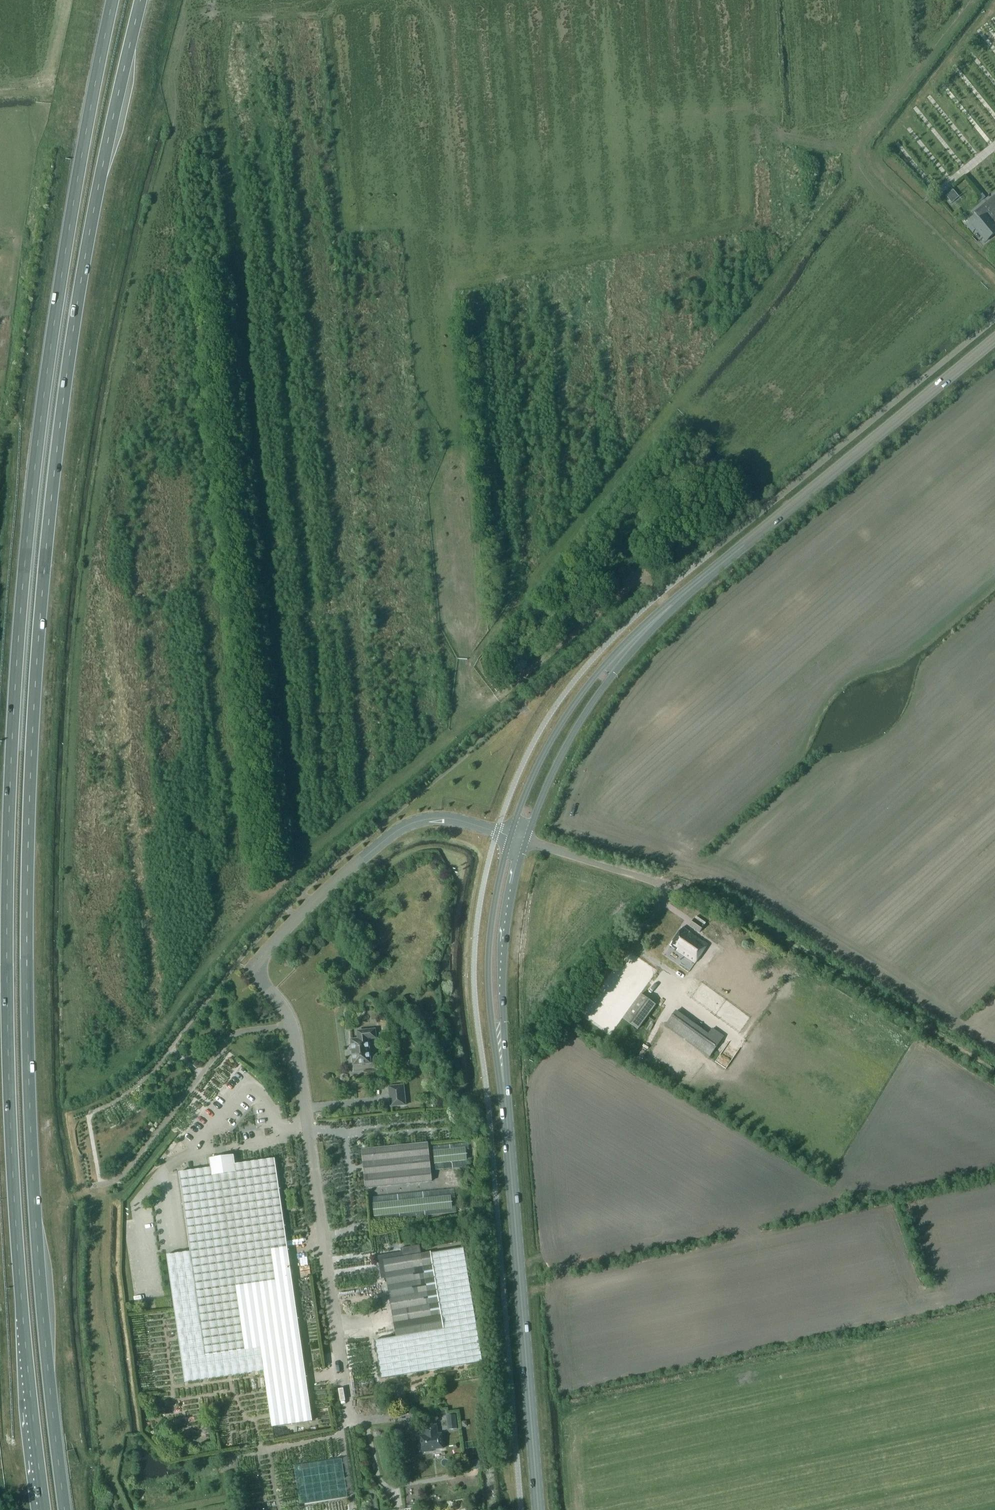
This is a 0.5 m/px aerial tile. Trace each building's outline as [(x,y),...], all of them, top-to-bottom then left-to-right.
[(946,196),(951,203),(959,197),(953,190),(951,187),(946,192),(948,194),(946,196)] [(976,230),(986,241),(994,233),(994,226),(994,224),(994,223),(994,195),(974,212),(980,219),(974,225),(969,218),(962,224),(966,229),(967,228),(971,233),(976,230)] [(704,925),(694,918),(690,925),(700,932),(704,925)] [(670,945),(695,963),(708,944),(682,927),(670,945)] [(707,969),(679,1009),(694,1020),(703,1008),(733,1028),(752,1001),(726,983),(730,978),(725,975),(722,979),(707,969)] [(643,993),(625,1019),(641,1029),(659,1004),(643,993)] [(666,1025),(709,1057),(723,1037),(712,1029),(708,1034),(676,1011),(666,1025)] [(351,1040),(354,1065),(371,1063),(368,1039),(376,1038),(375,1029),(358,1031),(358,1039),(351,1040)] [(389,1086),(391,1106),(406,1105),(404,1085),(389,1086)] [(432,1181),(429,1156),(428,1143),(362,1149),(366,1188),(432,1181)] [(435,1144),(435,1168),(470,1167),(470,1144),(435,1144)] [(191,1253),(167,1257),(175,1309),(185,1383),(264,1372),(272,1427),(313,1421),(275,1159),(235,1164),(234,1156),(210,1160),(211,1168),(179,1172),(191,1253)] [(379,1340),(375,1340),(382,1380),(385,1379),(483,1363),(463,1247),(431,1253),(430,1252),(421,1254),(420,1245),(401,1248),(402,1252),(403,1257),(394,1258),(393,1259),(392,1254),(378,1256),(381,1274),(386,1273),(390,1298),(395,1324),(397,1336),(397,1337),(379,1340)] [(446,1415),(448,1430),(458,1429),(456,1414),(446,1415)] [(421,1444),(422,1452),(432,1451),(432,1450),(444,1448),(442,1435),(438,1435),(437,1425),(424,1427),(425,1435),(423,1435),(424,1443),(421,1444)] [(469,1460),(470,1469),(482,1468),(482,1459),(469,1460)] [(303,1482),(340,1477),(338,1466),(302,1471),(303,1482)]
